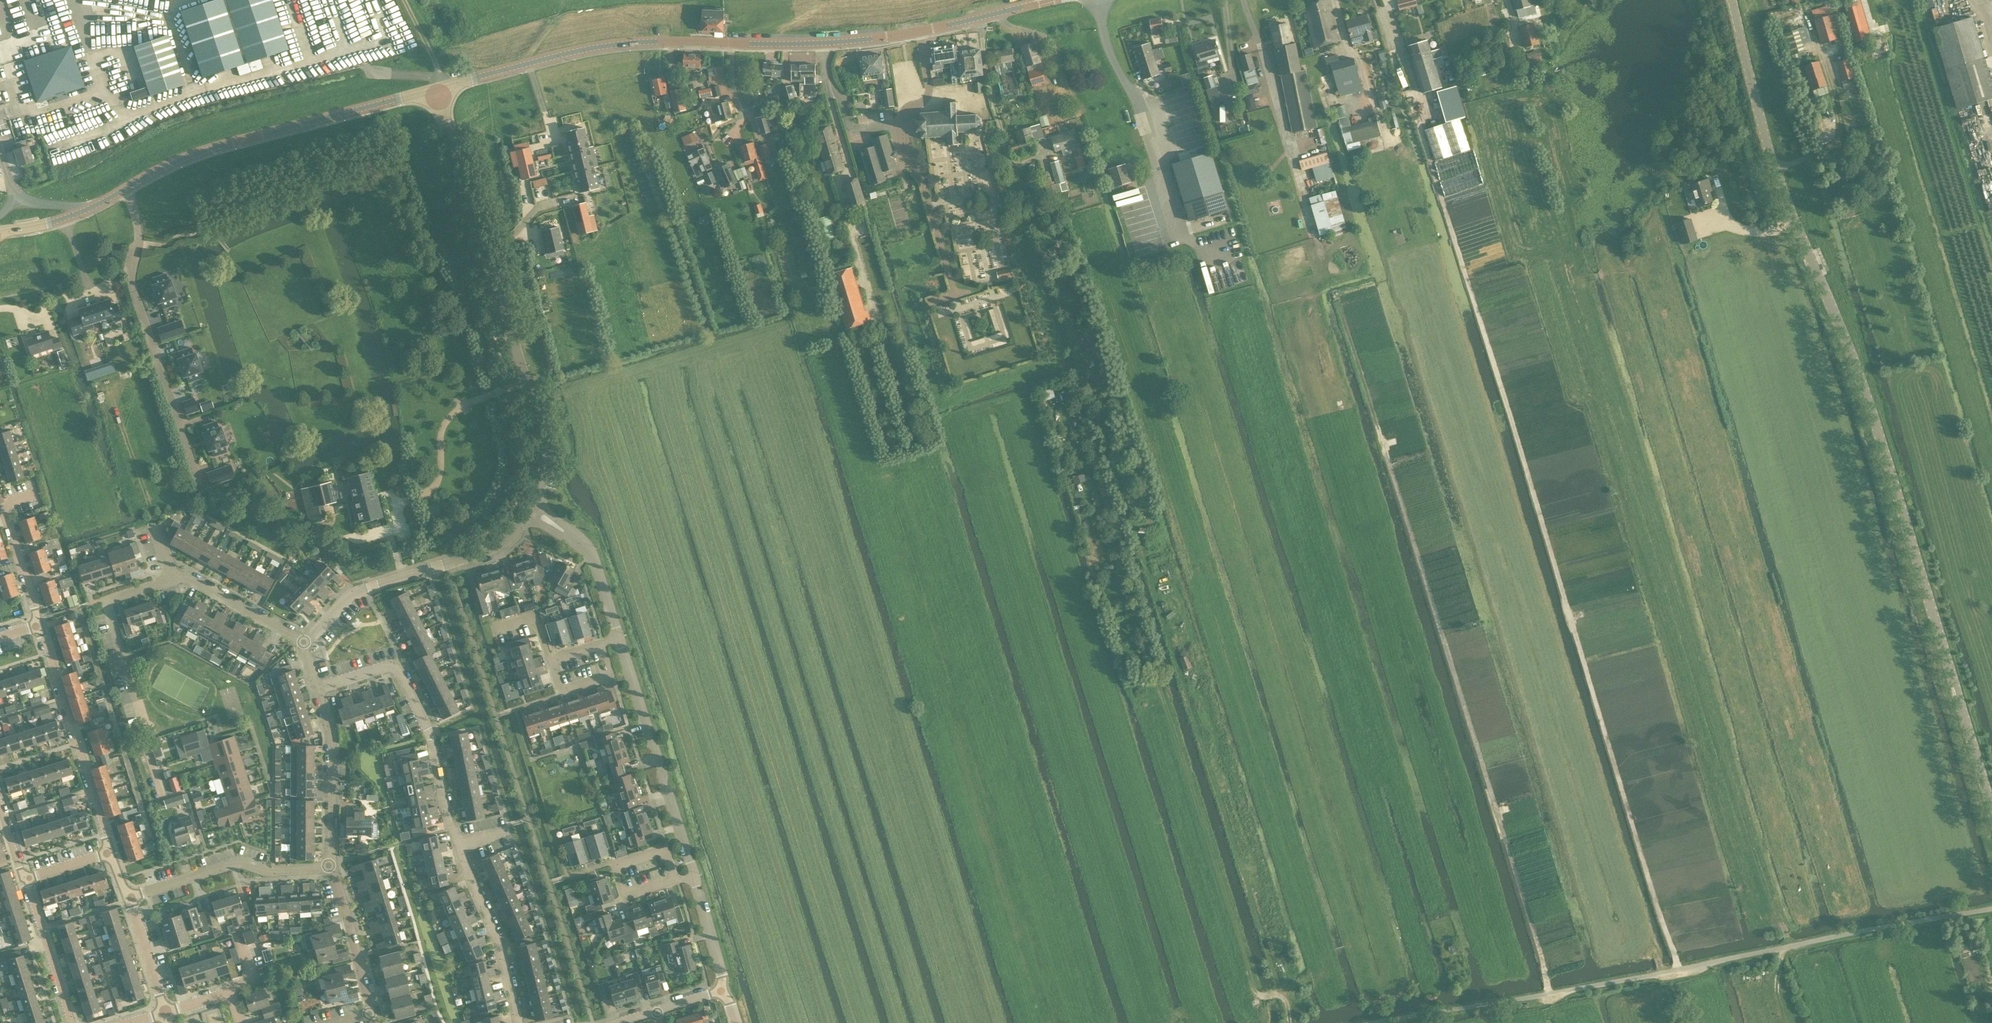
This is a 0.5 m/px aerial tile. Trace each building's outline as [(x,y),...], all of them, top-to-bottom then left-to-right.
[(204,4),(180,12),(202,78),(288,50),(271,0),(216,0),(204,4)] [(1307,4),(1304,5),(1316,47),(1340,40),(1330,0),(1322,0),(1307,4)] [(1516,10),(1528,7),(1533,6),(1531,0),(1513,0),(1516,10)] [(704,11),(703,31),(723,32),(724,12),(704,11)] [(1356,18),(1347,21),(1351,37),(1363,33),(1365,39),(1365,42),(1367,42),(1374,40),(1379,38),(1377,30),(1371,31),(1367,15),(1359,18),(1356,18)] [(1831,15),(1815,19),(1821,44),(1838,39),(1831,15)] [(1991,97),(1991,84),(1972,17),(1933,29),(1956,107),(1991,97)] [(1153,34),(1164,33),(1161,18),(1150,20),(1153,34)] [(1287,23),(1272,26),(1276,46),(1290,44),(1287,23)] [(1532,24),(1519,27),(1525,48),(1539,44),(1534,23),(1532,24)] [(1796,30),(1783,34),(1788,49),(1802,44),(1811,41),(1806,26),(1796,29),(1796,30)] [(1863,29),(1852,32),(1855,42),(1866,39),(1863,29)] [(150,95),(183,84),(167,36),(134,47),(147,87),(130,93),(132,100),(149,95),(150,95)] [(1215,40),(1196,46),(1199,57),(1196,58),(1199,68),(1209,65),(1207,60),(1220,56),(1215,40)] [(1428,41),(1409,47),(1422,93),(1442,87),(1436,67),(1433,59),(1437,58),(1442,57),(1440,49),(1431,52),(1428,41)] [(1021,47),(1029,72),(1033,86),(1046,82),(1042,68),(1043,68),(1035,42),(1021,47)] [(1144,79),(1160,74),(1149,43),(1134,48),(1144,79)] [(1290,44),(1276,46),(1281,74),(1301,70),(1296,43),(1290,44)] [(940,47),(943,70),(942,64),(951,63),(952,84),(961,82),(960,78),(958,52),(957,44),(940,47)] [(38,101),(82,86),(70,47),(25,62),(38,101)] [(934,71),(943,70),(940,47),(931,48),(934,71)] [(958,52),(960,78),(984,75),(981,49),(958,52)] [(1013,49),(989,52),(991,65),(995,63),(997,70),(1013,68),(1012,61),(1015,61),(1013,49)] [(1842,60),(1837,62),(1843,81),(1841,81),(1843,88),(1848,87),(1849,90),(1854,88),(1853,85),(1857,84),(1855,77),(1854,78),(1848,59),(1850,58),(1848,52),(1841,54),(1842,60)] [(701,68),(702,55),(685,54),(684,67),(701,68)] [(879,79),(885,78),(884,73),(885,73),(882,54),(860,57),(863,76),(878,74),(879,79)] [(1259,82),(1255,68),(1251,54),(1240,57),(1244,71),(1248,85),(1259,82)] [(1339,62),(1330,64),(1340,97),(1363,90),(1354,58),(1339,62)] [(1801,94),(1827,86),(1820,61),(1793,70),(1801,94)] [(781,76),(782,64),(765,63),(764,75),(781,76)] [(816,65),(792,65),(792,77),(792,82),(801,82),(801,85),(801,96),(816,96),(816,85),(816,65)] [(713,68),(708,69),(709,76),(709,77),(716,76),(714,68),(713,68)] [(1013,68),(997,70),(1002,97),(1019,94),(1013,68)] [(1523,84),(1518,69),(1492,77),(1495,87),(1512,82),(1514,87),(1523,84)] [(1301,70),(1281,74),(1292,132),(1317,127),(1306,70),(1301,70)] [(1213,75),(1203,78),(1206,90),(1217,87),(1213,75)] [(654,80),(652,80),(655,96),(664,94),(665,100),(669,99),(668,93),(664,77),(658,79),(657,78),(654,79),(654,80)] [(1190,81),(1181,83),(1183,90),(1192,87),(1190,81)] [(975,93),(983,92),(982,82),(974,83),(975,93)] [(785,102),(796,99),(791,85),(781,87),(785,102)] [(1457,85),(1436,91),(1445,123),(1466,116),(1457,85)] [(714,97),(721,95),(719,86),(712,87),(714,97)] [(681,89),(672,91),(676,112),(686,109),(681,89)] [(883,90),(885,107),(894,106),(892,89),(883,90)] [(665,100),(664,100),(666,109),(674,107),(672,98),(669,99),(665,100)] [(713,123),(732,117),(728,102),(709,107),(713,123)] [(978,131),(982,126),(982,119),(977,115),(958,115),(957,102),(946,102),(946,111),(921,113),(921,122),(917,122),(918,131),(922,131),(922,137),(948,136),(948,144),(959,144),(959,132),(978,131)] [(772,115),(757,118),(760,128),(759,129),(760,132),(761,132),(761,134),(773,131),(772,130),(776,129),(772,115)] [(1039,117),(1042,127),(1050,125),(1047,115),(1039,117)] [(1459,119),(1425,130),(1435,161),(1470,149),(1459,119)] [(1040,124),(1031,127),(1035,141),(1044,138),(1040,124)] [(565,132),(570,153),(588,148),(583,127),(565,132)] [(830,173),(843,169),(830,127),(817,131),(830,173)] [(1031,127),(1016,131),(1019,143),(1020,145),(1035,141),(1031,127)] [(1051,138),(1055,151),(1062,150),(1064,155),(1071,153),(1070,147),(1076,145),(1072,132),(1051,138)] [(883,172),(897,168),(891,149),(887,134),(873,139),(875,146),(861,150),(872,185),(886,181),(883,172)] [(29,147),(34,145),(32,138),(16,144),(18,149),(14,151),(19,166),(33,161),(29,147)] [(754,142),(741,146),(745,161),(747,161),(749,164),(754,163),(758,175),(765,173),(760,155),(758,156),(754,142)] [(772,156),(767,144),(759,147),(763,159),(772,156)] [(1075,158),(1079,169),(1087,166),(1083,155),(1084,155),(1081,144),(1075,146),(1079,157),(1075,158)] [(588,148),(570,153),(574,171),(593,166),(597,165),(592,147),(588,148)] [(518,167),(532,163),(529,148),(509,153),(512,168),(518,167)] [(704,149),(688,156),(692,166),(695,172),(696,176),(702,173),(712,169),(704,149)] [(1190,221),(1229,209),(1211,152),(1172,164),(1190,221)] [(1302,170),(1329,162),(1327,153),(1300,161),(1302,170)] [(1059,161),(1051,163),(1057,184),(1060,184),(1061,190),(1062,191),(1067,190),(1059,161)] [(535,176),(532,163),(518,167),(521,180),(535,176)] [(726,187),(737,182),(729,164),(717,169),(720,175),(718,176),(717,177),(718,180),(720,181),(722,180),(726,187)] [(1114,187),(1131,182),(1126,164),(1109,169),(1114,187)] [(593,166),(574,171),(579,192),(598,188),(593,166)] [(709,185),(717,182),(713,172),(705,175),(709,185)] [(854,207),(865,204),(857,178),(846,182),(854,207)] [(1697,205),(1712,201),(1708,189),(1711,188),(1708,179),(1690,185),(1697,205)] [(1311,205),(1320,235),(1347,227),(1336,190),(1323,194),(1309,198),(1312,205),(1311,205)] [(592,231),(585,203),(572,206),(578,234),(592,231)] [(754,206),(756,211),(757,214),(763,212),(764,212),(761,203),(760,204),(754,206)] [(1683,244),(1697,239),(1691,219),(1677,223),(1683,244)] [(541,231),(546,254),(563,250),(558,227),(541,231)] [(845,256),(850,254),(845,239),(840,241),(845,256)] [(847,328),(868,322),(852,268),(831,274),(847,328)] [(998,278),(1013,275),(1012,268),(997,271),(998,278)] [(152,286),(158,304),(160,303),(162,309),(176,305),(174,299),(176,298),(170,280),(168,280),(166,274),(152,279),(154,285),(152,286)] [(93,305),(99,321),(114,316),(115,321),(121,319),(116,304),(111,306),(108,300),(93,305)] [(84,326),(99,321),(93,305),(79,310),(80,316),(69,320),(74,335),(86,331),(84,326)] [(832,326),(828,327),(831,338),(839,336),(836,325),(834,320),(830,321),(832,326)] [(156,329),(161,341),(173,337),(169,325),(156,329)] [(53,351),(61,348),(58,338),(51,340),(47,331),(36,335),(37,336),(26,340),(31,355),(52,348),(53,351)] [(177,360),(183,378),(186,377),(188,383),(201,379),(199,372),(201,372),(195,353),(193,354),(191,348),(177,353),(179,359),(177,360)] [(61,367),(68,365),(63,350),(57,352),(61,367)] [(112,362),(102,365),(105,373),(115,370),(112,362)] [(95,368),(84,371),(87,379),(97,376),(96,370),(95,368)] [(182,403),(186,415),(198,411),(194,399),(182,403)] [(216,422),(202,426),(205,433),(202,433),(208,452),(211,451),(213,457),(226,452),(224,446),(227,445),(220,427),(218,428),(216,422)] [(13,443),(9,431),(0,434),(0,447),(13,443)] [(1,457),(2,459),(16,454),(13,443),(0,447),(0,454),(1,457)] [(5,469),(6,471),(20,466),(16,454),(2,459),(1,457),(0,457),(0,464),(4,464),(5,469)] [(5,469),(0,471),(0,475),(7,475),(9,483),(24,478),(20,466),(6,471),(5,469)] [(206,474),(210,486),(222,482),(218,470),(206,474)] [(373,492),(368,472),(347,477),(353,501),(350,501),(356,524),(382,517),(376,492),(373,492)] [(1089,472),(1073,477),(1075,484),(1091,479),(1089,472)] [(330,482),(301,489),(309,523),(326,519),(322,505),(335,502),(330,482)] [(174,521),(167,533),(173,537),(170,543),(179,549),(188,533),(187,533),(193,523),(194,520),(196,517),(192,515),(184,531),(179,528),(181,524),(174,521)] [(19,521),(22,532),(37,527),(33,517),(19,521)] [(37,527),(22,532),(25,543),(40,538),(37,527)] [(128,539),(135,537),(133,531),(126,533),(128,539)] [(189,554),(197,538),(188,533),(179,549),(189,554)] [(198,559),(207,544),(197,538),(189,554),(198,559)] [(108,554),(109,557),(114,574),(115,577),(124,574),(126,581),(131,579),(129,573),(139,570),(134,555),(140,553),(136,542),(130,544),(130,547),(108,554)] [(208,564),(216,549),(207,544),(198,559),(208,564)] [(29,553),(32,564),(47,559),(43,548),(29,553)] [(217,570),(226,554),(216,549),(208,564),(217,570)] [(274,560),(276,556),(268,551),(266,555),(274,560)] [(227,575),(235,559),(226,554),(217,570),(227,575)] [(284,560),(276,556),(274,560),(282,564),(284,560)] [(528,558),(521,560),(527,579),(532,578),(535,586),(540,585),(539,582),(546,580),(542,567),(541,567),(536,568),(535,563),(533,556),(527,557),(528,558)] [(98,561),(103,578),(114,574),(109,557),(98,561)] [(47,559),(32,564),(35,574),(50,570),(47,559)] [(236,580),(245,565),(235,559),(227,575),(236,580)] [(522,581),(527,579),(521,560),(515,562),(515,561),(510,563),(514,575),(508,577),(512,591),(519,588),(522,582),(522,581)] [(93,581),(103,578),(98,561),(88,564),(93,581)] [(567,583),(574,569),(560,562),(550,579),(558,583),(554,590),(566,597),(572,586),(567,583)] [(323,563),(316,572),(327,583),(332,578),(338,585),(342,581),(323,563)] [(83,585),(93,581),(88,564),(77,567),(83,585)] [(246,585),(254,570),(245,565),(236,580),(246,585)] [(505,593),(512,591),(508,577),(502,579),(498,566),(493,568),(493,569),(487,571),(493,590),(498,588),(505,593)] [(255,591),(264,575),(254,570),(246,585),(255,591)] [(473,588),(470,589),(478,615),(488,612),(484,599),(485,599),(488,593),(488,592),(493,590),(487,571),(481,573),(481,572),(475,574),(479,586),(473,588)] [(327,583),(316,572),(308,579),(326,597),(330,593),(323,587),(327,583)] [(0,589),(15,584),(12,573),(0,577),(0,589)] [(274,580),(264,575),(255,591),(265,596),(274,580)] [(308,579),(301,587),(313,598),(317,594),(323,600),(326,597),(308,579)] [(39,584),(42,595),(57,590),(53,580),(39,584)] [(15,584),(0,589),(3,600),(18,595),(15,584)] [(313,598),(301,587),(293,595),(312,612),(315,609),(309,602),(313,598)] [(57,590),(42,595),(46,606),(60,601),(57,590)] [(390,600),(395,610),(411,602),(406,592),(390,600)] [(76,594),(67,597),(70,607),(79,604),(76,594)] [(312,612),(293,595),(286,603),(292,608),(298,614),(302,610),(309,616),(312,612)] [(190,627),(203,604),(198,601),(193,609),(188,607),(185,612),(180,609),(173,621),(179,624),(180,622),(190,627)] [(151,602),(138,606),(142,621),(155,617),(158,627),(164,625),(160,611),(154,613),(151,602)] [(395,610),(400,620),(416,612),(411,602),(395,610)] [(188,632),(197,637),(199,633),(208,617),(203,614),(207,607),(203,604),(190,627),(188,632)] [(128,622),(123,623),(127,636),(133,634),(130,625),(135,624),(135,626),(137,627),(144,625),(142,621),(138,606),(125,611),(128,622)] [(587,611),(577,614),(584,637),(591,635),(589,628),(592,627),(587,611)] [(209,638),(222,615),(217,612),(213,620),(208,617),(199,633),(209,638)] [(400,620),(404,629),(421,621),(416,612),(400,620)] [(566,618),(562,619),(566,632),(573,629),(576,639),(584,637),(577,614),(569,617),(566,618)] [(209,638),(219,643),(227,628),(223,625),(227,617),(222,615),(209,638)] [(562,619),(555,621),(562,644),(569,641),(570,643),(574,642),(577,641),(576,639),(573,629),(566,632),(562,619)] [(404,629),(409,639),(426,631),(421,621),(404,629)] [(555,621),(545,624),(550,641),(553,640),(555,646),(562,644),(555,621)] [(55,627),(58,639),(72,635),(68,623),(55,627)] [(229,649),(241,626),(237,623),(232,631),(227,628),(219,643),(229,649)] [(239,654),(247,639),(242,636),(246,628),(241,626),(229,649),(239,654)] [(409,639),(414,649),(430,641),(426,631),(409,639)] [(239,654),(249,659),(261,636),(257,634),(253,641),(247,639),(239,654)] [(58,639),(62,651),(76,647),(72,635),(58,639)] [(261,636),(249,659),(257,664),(256,666),(263,670),(269,658),(263,655),(266,650),(261,647),(265,639),(261,636)] [(513,659),(530,653),(529,648),(531,647),(528,637),(508,643),(513,659)] [(430,641),(414,649),(419,658),(429,653),(435,651),(430,641)] [(76,647),(62,651),(66,663),(71,662),(72,666),(79,663),(77,660),(80,659),(76,647)] [(82,656),(84,662),(92,660),(90,653),(89,653),(86,655),(82,656)] [(418,671),(434,663),(429,653),(419,658),(413,661),(418,671)] [(517,669),(541,661),(540,656),(532,659),(530,653),(513,659),(517,669)] [(1189,655),(1180,658),(1184,670),(1194,667),(1189,655)] [(143,656),(132,660),(134,664),(145,661),(143,656)] [(520,679),(537,673),(535,668),(543,665),(541,661),(517,669),(520,679)] [(439,673),(434,663),(418,671),(423,681),(439,673)] [(232,665),(229,671),(234,673),(237,668),(232,665)] [(272,685),(294,677),(292,669),(290,665),(279,668),(281,673),(270,676),(272,685)] [(65,688),(79,684),(77,677),(82,675),(79,666),(73,668),(74,672),(61,676),(65,688)] [(39,669),(27,673),(31,687),(44,683),(42,677),(39,669)] [(27,673),(14,677),(18,691),(31,687),(27,673)] [(444,682),(439,673),(423,681),(428,690),(444,682)] [(538,679),(537,673),(520,679),(525,694),(544,688),(541,678),(538,679)] [(14,677),(1,681),(6,695),(18,691),(14,677)] [(272,685),(275,693),(297,685),(294,677),(272,685)] [(449,692),(444,682),(428,690),(433,700),(449,692)] [(69,700),(83,696),(79,684),(65,688),(69,700)] [(277,701),(300,693),(297,685),(275,693),(277,701)] [(379,697),(384,712),(394,708),(387,685),(382,686),(385,695),(379,697)] [(598,711),(597,711),(598,714),(616,708),(611,691),(605,693),(603,686),(597,688),(598,692),(592,694),(598,711)] [(374,715),(384,712),(379,697),(374,699),(371,690),(366,691),(374,715)] [(358,704),(363,718),(374,715),(366,691),(361,693),(364,702),(358,704)] [(510,693),(504,694),(506,700),(512,699),(518,697),(516,691),(510,693)] [(453,702),(449,692),(433,700),(438,709),(453,702)] [(598,711),(592,694),(587,696),(586,692),(581,693),(588,714),(597,711),(598,711)] [(277,701),(280,709),(302,701),(300,693),(277,701)] [(578,699),(573,700),(578,717),(588,714),(581,693),(577,695),(578,699)] [(73,712),(87,708),(83,696),(69,700),(73,712)] [(345,698),(353,722),(363,718),(358,704),(353,706),(350,696),(345,698)] [(343,725),(353,722),(345,698),(340,699),(343,708),(338,710),(343,725)] [(562,699),(568,720),(578,717),(573,700),(568,702),(566,698),(562,699)] [(559,705),(553,706),(559,723),(568,720),(562,699),(557,701),(559,705)] [(283,716),(305,709),(302,701),(280,709),(283,716)] [(458,711),(453,702),(438,709),(442,719),(458,711)] [(542,705),(542,706),(549,726),(559,723),(553,706),(548,708),(547,704),(542,705)] [(49,705),(38,708),(40,715),(50,711),(51,711),(49,705)] [(534,712),(539,729),(540,732),(541,735),(544,734),(543,728),(549,726),(542,706),(538,707),(539,711),(534,712)] [(91,720),(87,708),(73,712),(77,724),(89,721),(90,725),(97,723),(95,718),(91,720)] [(285,724),(307,717),(305,709),(283,716),(285,724)] [(539,729),(534,712),(528,714),(527,710),(521,712),(528,736),(540,732),(539,729)] [(50,711),(40,715),(40,717),(42,721),(52,717),(50,711)] [(626,724),(622,713),(616,715),(620,726),(626,724)] [(307,717),(285,724),(286,726),(288,733),(290,740),(296,738),(297,739),(312,734),(311,731),(310,726),(307,717)] [(56,722),(43,726),(48,740),(61,736),(56,722)] [(92,744),(105,740),(102,728),(99,729),(98,725),(91,727),(92,731),(88,732),(92,744)] [(43,726),(30,730),(35,744),(48,740),(43,726)] [(30,730),(18,734),(22,748),(35,744),(30,730)] [(245,817),(258,813),(233,737),(241,735),(241,734),(208,745),(203,730),(180,738),(187,757),(200,753),(201,757),(208,761),(212,759),(215,769),(217,769),(226,797),(222,798),(225,808),(214,811),(219,826),(225,824),(226,827),(234,824),(233,822),(237,820),(238,822),(246,820),(245,817)] [(449,736),(451,747),(468,743),(466,732),(449,736)] [(18,734),(5,738),(10,752),(22,748),(18,734)] [(609,734),(595,738),(599,749),(604,748),(606,755),(625,749),(622,737),(611,740),(609,734)] [(5,738),(0,739),(0,755),(10,752),(5,738)] [(109,752),(105,740),(92,744),(95,756),(100,755),(101,759),(108,757),(107,753),(109,752)] [(468,743),(451,747),(453,757),(471,754),(468,743)] [(290,754),(313,754),(313,745),(299,745),(292,745),(290,745),(290,754)] [(159,748),(152,750),(154,758),(162,755),(159,748)] [(608,762),(603,764),(607,775),(621,770),(624,769),(622,763),(629,761),(625,749),(606,755),(608,762)] [(290,762),(313,762),(313,754),(290,754),(290,762)] [(399,775),(428,769),(427,764),(418,765),(417,760),(415,754),(396,758),(397,765),(400,764),(402,773),(399,774),(399,775)] [(471,754),(453,757),(456,768),(473,764),(471,754)] [(68,759),(55,763),(60,777),(73,773),(68,759)] [(103,766),(91,769),(95,782),(109,777),(105,765),(110,764),(109,760),(102,762),(103,766)] [(290,771),(313,771),(313,762),(290,762),(290,771)] [(55,763),(42,767),(47,781),(60,777),(55,763)] [(473,764),(456,768),(458,779),(475,775),(473,764)] [(42,767),(30,771),(34,785),(47,781),(42,767)] [(429,774),(428,769),(399,775),(399,776),(403,776),(404,785),(421,782),(420,776),(429,774)] [(621,770),(607,775),(610,785),(615,784),(617,791),(637,785),(633,773),(625,775),(622,776),(621,770)] [(30,771),(17,775),(22,789),(34,785),(30,771)] [(290,779),(313,779),(313,771),(290,771),(290,779)] [(166,772),(160,774),(162,781),(166,779),(168,779),(166,772)] [(22,789),(17,775),(4,779),(9,793),(22,789)] [(475,775),(458,779),(460,789),(477,786),(475,775)] [(109,777),(95,782),(99,794),(113,789),(109,777)] [(290,788),(313,788),(313,779),(290,779),(290,788)] [(423,787),(421,782),(404,785),(406,795),(404,795),(404,796),(433,791),(432,785),(423,787)] [(179,783),(170,786),(173,793),(181,790),(179,783)] [(620,798),(615,800),(618,810),(632,806),(630,800),(641,797),(637,785),(617,791),(620,798)] [(477,786),(460,789),(462,800),(479,796),(477,786)] [(313,797),(313,788),(290,788),(290,797),(313,797)] [(113,789),(99,794),(102,806),(116,801),(113,789)] [(434,796),(433,791),(404,796),(404,798),(407,797),(409,807),(426,803),(425,798),(434,796)] [(201,792),(191,795),(194,802),(203,799),(201,792)] [(77,795),(67,799),(69,805),(79,802),(77,795)] [(183,795),(173,798),(176,806),(185,803),(183,795)] [(479,796),(462,800),(465,810),(482,807),(479,796)] [(290,808),(313,808),(313,800),(290,800),(290,808)] [(116,801),(102,806),(106,818),(107,818),(119,814),(120,818),(126,816),(127,816),(126,811),(120,813),(116,801)] [(426,803),(409,807),(411,816),(408,817),(408,818),(437,812),(436,807),(427,809),(426,803)] [(482,807),(465,810),(467,821),(484,818),(482,807)] [(313,808),(290,808),(290,817),(313,817),(313,808)] [(358,834),(358,808),(353,808),(353,817),(346,817),(346,823),(340,823),(340,837),(347,837),(347,834),(358,834)] [(364,808),(358,808),(358,834),(370,834),(370,837),(377,837),(377,823),(370,823),(370,817),(364,817),(364,808)] [(624,811),(619,813),(624,829),(629,828),(649,821),(645,811),(637,814),(635,808),(624,811)] [(85,812),(72,816),(76,830),(89,826),(85,812)] [(438,818),(437,812),(408,818),(409,820),(412,819),(413,828),(411,829),(412,835),(426,832),(425,826),(431,825),(430,820),(438,818)] [(72,816),(59,820),(63,834),(76,830),(72,816)] [(189,816),(178,819),(180,826),(173,828),(179,847),(191,842),(197,840),(189,816)] [(313,817),(290,817),(290,825),(313,825),(313,817)] [(122,824),(118,826),(122,838),(135,834),(132,822),(131,821),(129,822),(128,818),(127,818),(127,819),(121,821),(122,824)] [(59,820),(46,824),(51,838),(63,834),(59,820)] [(629,828),(624,829),(626,835),(630,847),(640,844),(646,842),(644,834),(652,831),(649,821),(629,828)] [(46,824),(34,828),(38,842),(51,838),(46,824)] [(313,825),(290,825),(290,833),(313,833),(313,825)] [(38,842),(34,828),(21,832),(25,846),(38,842)] [(604,831),(594,834),(601,857),(608,854),(606,848),(609,847),(604,831)] [(313,833),(290,833),(290,842),(313,842),(313,833)] [(135,834),(122,838),(125,850),(139,846),(135,834)] [(594,834),(579,839),(583,851),(590,849),(593,859),(601,857),(594,834)] [(422,852),(446,847),(445,842),(438,844),(436,836),(419,839),(422,852)] [(579,839),(572,841),(579,864),(586,861),(587,863),(590,862),(594,861),(593,859),(590,849),(583,851),(579,839)] [(572,841),(562,844),(567,861),(569,860),(571,866),(579,864),(572,841)] [(290,842),(290,850),(313,850),(313,842),(290,842)] [(147,845),(148,851),(149,851),(155,849),(153,843),(147,845)] [(139,846),(125,850),(129,862),(143,858),(139,846)] [(425,864),(441,860),(440,853),(447,851),(446,847),(422,852),(425,864)] [(625,848),(617,851),(619,857),(627,855),(625,848)] [(313,859),(313,850),(290,850),(290,859),(313,859)] [(481,860),(485,870),(501,863),(497,853),(481,860)] [(363,874),(378,869),(375,859),(351,866),(353,871),(361,868),(363,874)] [(427,875),(451,870),(450,866),(443,868),(441,860),(425,864),(427,875)] [(501,863),(485,870),(490,880),(506,873),(501,863)] [(382,879),(378,869),(363,874),(365,880),(356,882),(357,887),(382,879)] [(452,874),(451,870),(427,875),(430,888),(447,884),(445,876),(452,874)] [(0,874),(0,889),(14,884),(9,871),(0,874)] [(103,871),(91,875),(95,890),(108,886),(103,871)] [(506,873),(490,880),(494,890),(510,883),(506,873)] [(91,875),(78,879),(83,894),(95,890),(91,875)] [(591,894),(610,888),(608,881),(607,881),(606,878),(588,883),(591,894)] [(83,894),(78,879),(65,883),(70,898),(83,894)] [(369,894),(385,889),(382,879),(357,887),(359,891),(368,889),(369,894)] [(308,883),(310,909),(321,908),(320,892),(315,892),(314,882),(308,883)] [(65,883),(53,887),(57,902),(70,898),(65,883)] [(303,893),(298,893),(299,909),(310,909),(308,883),(302,883),(303,893)] [(510,883),(494,890),(498,900),(514,893),(510,883)] [(14,884),(0,889),(0,901),(1,903),(18,898),(14,884)] [(286,885),(288,910),(299,909),(298,893),(293,894),(292,884),(286,885)] [(281,895),(276,895),(277,911),(288,910),(286,885),(280,885),(281,895)] [(255,913),(266,912),(264,886),(258,886),(259,896),(254,896),(255,913)] [(264,886),(266,912),(277,911),(276,895),(271,895),(270,886),(264,886)] [(443,905),(465,896),(463,892),(457,894),(453,886),(437,893),(443,905)] [(57,902),(53,887),(40,891),(45,906),(57,902)] [(568,901),(575,899),(571,888),(565,890),(568,901)] [(590,913),(603,909),(601,903),(613,899),(612,896),(613,895),(610,888),(591,894),(594,903),(585,906),(588,914),(590,913)] [(364,907),(388,900),(385,889),(369,894),(371,899),(362,902),(364,907)] [(514,893),(498,900),(503,910),(519,902),(514,893)] [(225,898),(231,918),(237,917),(235,911),(242,909),(244,916),(250,914),(246,901),(240,902),(238,894),(225,898)] [(447,916),(463,910),(460,902),(467,899),(465,896),(443,905),(447,916)] [(658,899),(665,921),(676,917),(677,923),(684,921),(679,906),(673,907),(670,896),(666,897),(666,896),(658,899)] [(22,912),(18,898),(1,903),(0,904),(0,908),(2,907),(5,917),(22,912)] [(225,920),(231,918),(225,898),(211,902),(214,911),(208,912),(212,925),(218,924),(216,917),(224,915),(225,920)] [(648,903),(651,914),(644,917),(647,926),(648,929),(656,926),(655,924),(665,921),(658,899),(651,901),(651,902),(648,903)] [(376,915),(391,910),(388,900),(364,907),(365,912),(374,909),(376,915)] [(519,902),(503,910),(507,920),(523,912),(519,902)] [(633,920),(627,922),(631,934),(633,939),(639,937),(636,930),(647,926),(644,917),(640,905),(629,909),(633,920)] [(180,912),(181,915),(186,931),(201,926),(203,933),(210,930),(204,912),(197,914),(195,907),(180,912)] [(101,912),(105,925),(120,921),(116,908),(101,912)] [(604,914),(603,909),(590,913),(592,919),(595,918),(599,933),(607,931),(612,921),(610,913),(604,914)] [(370,928),(394,920),(391,910),(376,915),(378,921),(369,923),(370,928)] [(452,927),(474,918),(473,914),(466,917),(463,910),(447,916),(452,927)] [(6,921),(9,931),(27,925),(22,912),(5,917),(3,918),(4,921),(6,921)] [(523,912),(507,920),(511,929),(528,922),(523,912)] [(190,942),(186,931),(181,915),(172,918),(170,914),(161,917),(162,921),(161,921),(169,948),(190,942)] [(457,938),(473,932),(469,924),(476,922),(474,918),(452,927),(457,938)] [(612,921),(607,931),(609,938),(624,934),(625,936),(631,934),(627,922),(622,923),(620,918),(612,921)] [(382,935),(397,930),(394,920),(370,928),(372,932),(380,930),(382,935)] [(105,925),(109,938),(124,934),(120,921),(105,925)] [(61,939),(76,935),(72,922),(57,926),(61,939)] [(528,922),(511,929),(516,939),(532,932),(528,922)] [(311,932),(302,935),(307,951),(315,949),(333,944),(331,937),(341,935),(338,923),(324,927),(325,932),(312,935),(311,932)] [(27,925),(9,931),(7,931),(9,935),(11,935),(14,945),(31,940),(27,925)] [(246,944),(255,941),(251,930),(242,933),(246,944)] [(401,942),(397,930),(382,935),(384,941),(375,944),(377,949),(401,942)] [(462,949),(484,940),(482,936),(476,939),(473,932),(457,938),(462,949)] [(109,938),(113,951),(128,946),(124,934),(109,938)] [(65,952),(80,947),(76,935),(61,939),(65,952)] [(485,943),(484,940),(462,949),(467,961),(482,954),(479,946),(485,943)] [(678,947),(677,941),(662,945),(665,954),(674,952),(679,973),(696,968),(689,944),(678,947)] [(520,957),(537,953),(535,942),(518,946),(520,957)] [(333,944),(315,949),(318,961),(332,957),(333,962),(348,959),(345,948),(335,951),(333,944)] [(113,951),(117,964),(132,959),(128,946),(113,951)] [(69,965),(84,960),(80,947),(65,952),(69,965)] [(236,948),(230,950),(233,961),(234,964),(240,962),(239,959),(236,948)] [(379,956),(381,967),(401,962),(398,951),(379,956)] [(591,951),(587,960),(591,962),(595,953),(591,951)] [(540,964),(537,953),(520,957),(523,968),(540,964)] [(212,958),(218,976),(230,972),(232,979),(238,977),(231,958),(226,960),(224,954),(212,958)] [(12,972),(27,968),(22,955),(8,959),(12,972)] [(207,979),(218,976),(212,958),(201,961),(207,979)] [(117,964),(121,976),(136,972),(132,959),(117,964)] [(73,977),(88,973),(84,960),(69,965),(73,977)] [(196,983),(207,979),(201,961),(190,965),(196,983)] [(470,978),(494,972),(493,968),(486,970),(484,961),(467,965),(470,978)] [(401,962),(381,967),(384,977),(404,972),(401,962)] [(325,989),(344,985),(342,978),(352,975),(349,964),(335,968),(336,972),(322,976),(325,989)] [(542,974),(540,964),(523,968),(525,978),(542,974)] [(185,987),(196,983),(190,965),(179,969),(181,974),(174,976),(180,995),(187,993),(185,987)] [(649,968),(642,970),(643,975),(649,994),(656,992),(657,993),(662,992),(659,983),(658,980),(664,978),(660,965),(649,968)] [(16,985),(31,981),(27,968),(12,972),(16,985)] [(121,976),(125,989),(139,984),(136,972),(121,976)] [(404,972),(384,977),(387,988),(406,983),(404,972)] [(473,989),(489,985),(487,977),(495,976),(494,972),(470,978),(473,989)] [(620,982),(627,1004),(634,1002),(634,1001),(635,1004),(640,1002),(635,988),(641,986),(637,972),(626,975),(627,980),(620,982)] [(77,990),(92,985),(88,973),(73,977),(77,990)] [(545,985),(542,974),(525,978),(528,989),(545,985)] [(621,1006),(627,1004),(620,982),(614,985),(612,980),(601,983),(606,997),(611,995),(616,1009),(621,1008),(621,1006)] [(20,998),(35,993),(31,981),(16,985),(20,998)] [(300,983),(293,985),(296,996),(303,994),(300,983)] [(406,983),(387,988),(390,998),(409,993),(406,983)] [(139,984),(125,989),(129,1002),(144,997),(139,984)] [(81,1003),(96,998),(92,985),(77,990),(81,1003)] [(345,991),(344,985),(325,989),(328,1002),(342,998),(343,1003),(358,999),(355,989),(345,991)] [(476,1001),(500,995),(499,992),(491,993),(489,985),(473,989),(476,1001)] [(547,995),(545,985),(528,989),(530,999),(547,995)] [(264,990),(244,996),(249,1012),(262,1008),(263,1013),(279,1008),(277,1002),(269,1005),(264,990)] [(24,1011),(39,1006),(35,993),(20,998),(24,1011)] [(412,1004),(409,993),(390,998),(392,1009),(412,1004)] [(501,999),(500,995),(476,1001),(479,1013),(496,1009),(494,1001),(501,999)] [(550,1006),(547,995),(530,999),(533,1010),(550,1006)] [(100,1011),(96,998),(81,1003),(85,1016),(100,1011)] [(414,1014),(412,1004),(392,1009),(395,1020),(414,1014)] [(43,1019),(39,1006),(24,1011),(28,1022),(31,1022),(43,1019)] [(552,1016),(550,1006),(533,1010),(535,1020),(552,1016)] [(253,1022),(281,1022),(279,1016),(281,1015),(279,1008),(263,1013),(265,1019),(253,1022)] [(706,1018),(704,1011),(700,1012),(675,1020),(677,1022),(704,1022),(703,1019),(706,1018)]
